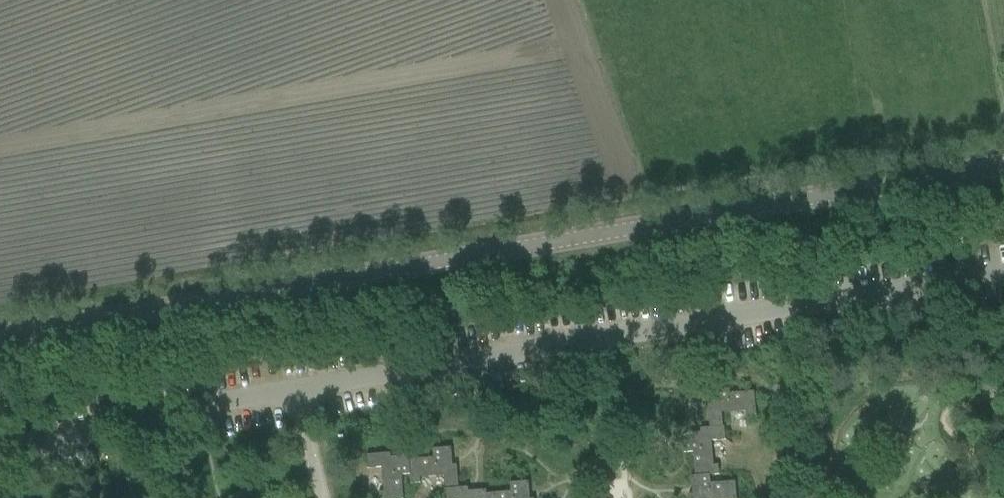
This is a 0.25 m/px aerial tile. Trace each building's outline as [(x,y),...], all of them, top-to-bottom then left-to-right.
[(708,406),(709,429),(723,428),(722,415),(746,413),(746,418),(756,417),(754,393),(730,395),(729,386),(710,388),(712,406),(708,406)] [(710,476),(710,477),(719,476),(718,466),(714,466),(712,442),(725,441),(724,428),(723,428),(709,429),(700,430),(700,434),(683,435),(684,454),(693,453),(695,477),(710,476)] [(432,459),(408,461),(407,461),(408,476),(409,485),(419,484),(419,479),(443,477),(444,491),(445,491),(445,490),(457,489),(455,466),(451,466),(450,448),(431,450),(432,459)] [(408,476),(407,461),(408,461),(408,457),(390,458),(390,454),(366,456),(367,470),(381,469),(383,493),(378,493),(378,497),(402,497),(401,476),(408,476)] [(689,497),(736,497),(735,482),(711,485),(710,477),(710,476),(695,477),(691,477),(692,495),(689,495),(689,497)] [(529,482),(511,484),(511,493),(488,495),(488,497),(531,497),(529,482)] [(488,495),(487,491),(469,492),(469,488),(457,489),(445,490),(445,491),(446,497),(488,497),(488,495)]
